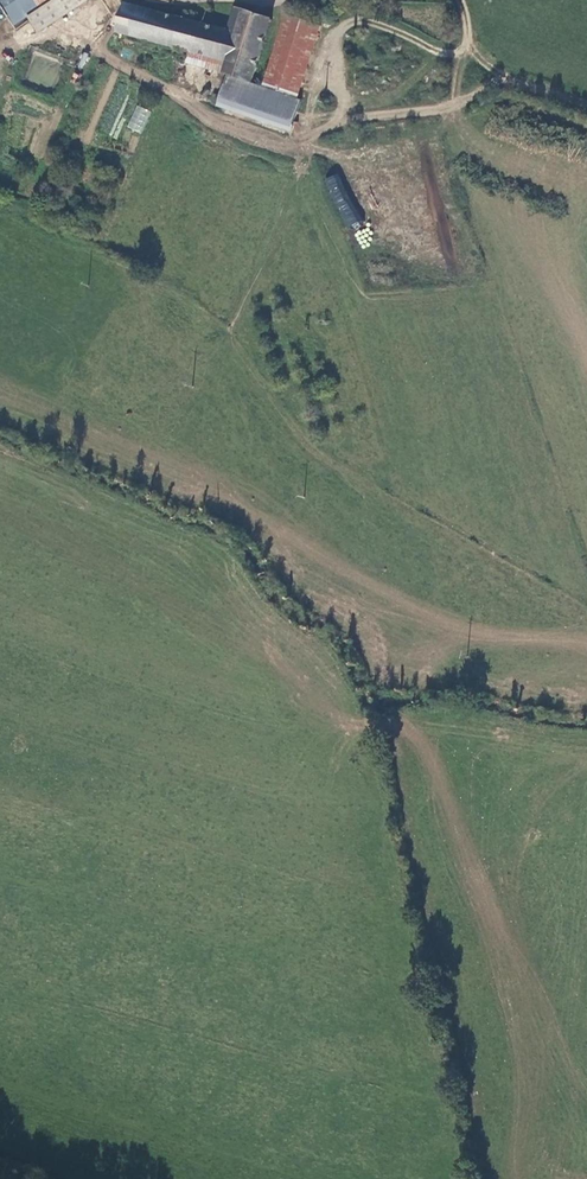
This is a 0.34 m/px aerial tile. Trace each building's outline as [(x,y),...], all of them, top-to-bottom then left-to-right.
[(36,32),(89,0),(0,0),(0,5),(15,29),(29,21),(36,32)] [(228,30),(129,2),(120,34),(189,52),(186,64),(252,82),(271,18),(235,8),(228,30)] [(385,5),(374,2),(372,9),(383,12),(385,5)] [(136,105),(127,128),(141,134),(150,111),(136,105)] [(348,227),(362,219),(336,174),(322,181),(348,227)]
